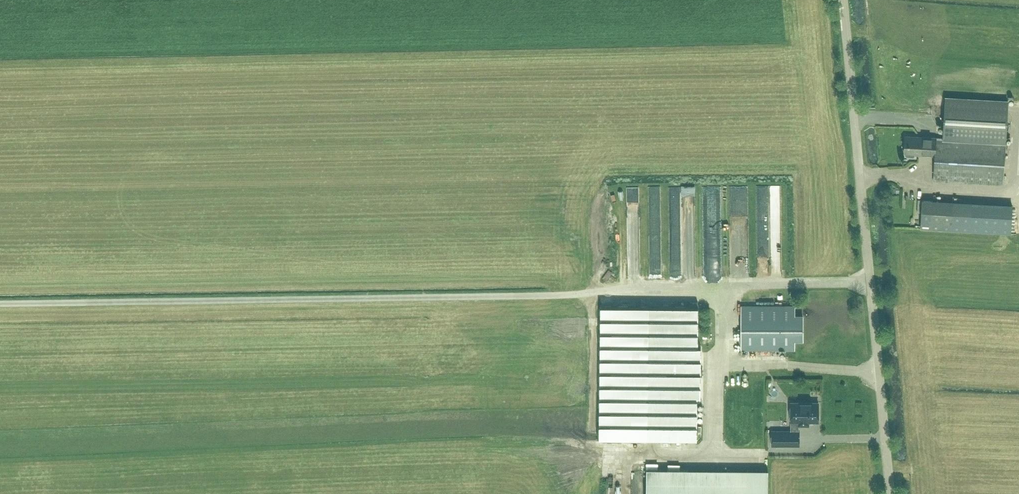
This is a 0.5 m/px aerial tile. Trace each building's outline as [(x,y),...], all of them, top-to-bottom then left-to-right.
[(928,136),(905,134),(904,152),(918,153),(918,155),(927,155),(927,152),(934,152),(933,180),(1003,184),(1008,100),(948,96),(945,137),(935,136),(935,140),(928,140),(928,136)] [(778,186),(756,187),(756,214),(761,214),(761,218),(767,218),(767,223),(778,223),(778,186)] [(682,206),(681,198),(671,198),(671,207),(682,206)] [(973,201),(923,198),(921,227),(971,230),(973,201)] [(741,349),(794,350),(794,339),(803,339),(803,315),(794,315),(794,305),(741,305),(741,349)] [(600,439),(696,439),(696,400),(700,400),(700,346),(697,346),(697,306),(601,306),(600,439)] [(820,403),(793,403),(793,421),(800,421),(800,423),(810,423),(810,421),(820,421),(820,403)] [(772,444),(798,444),(799,444),(799,430),(772,430),(772,444)] [(645,464),(645,493),(766,493),(767,465),(645,464)]
